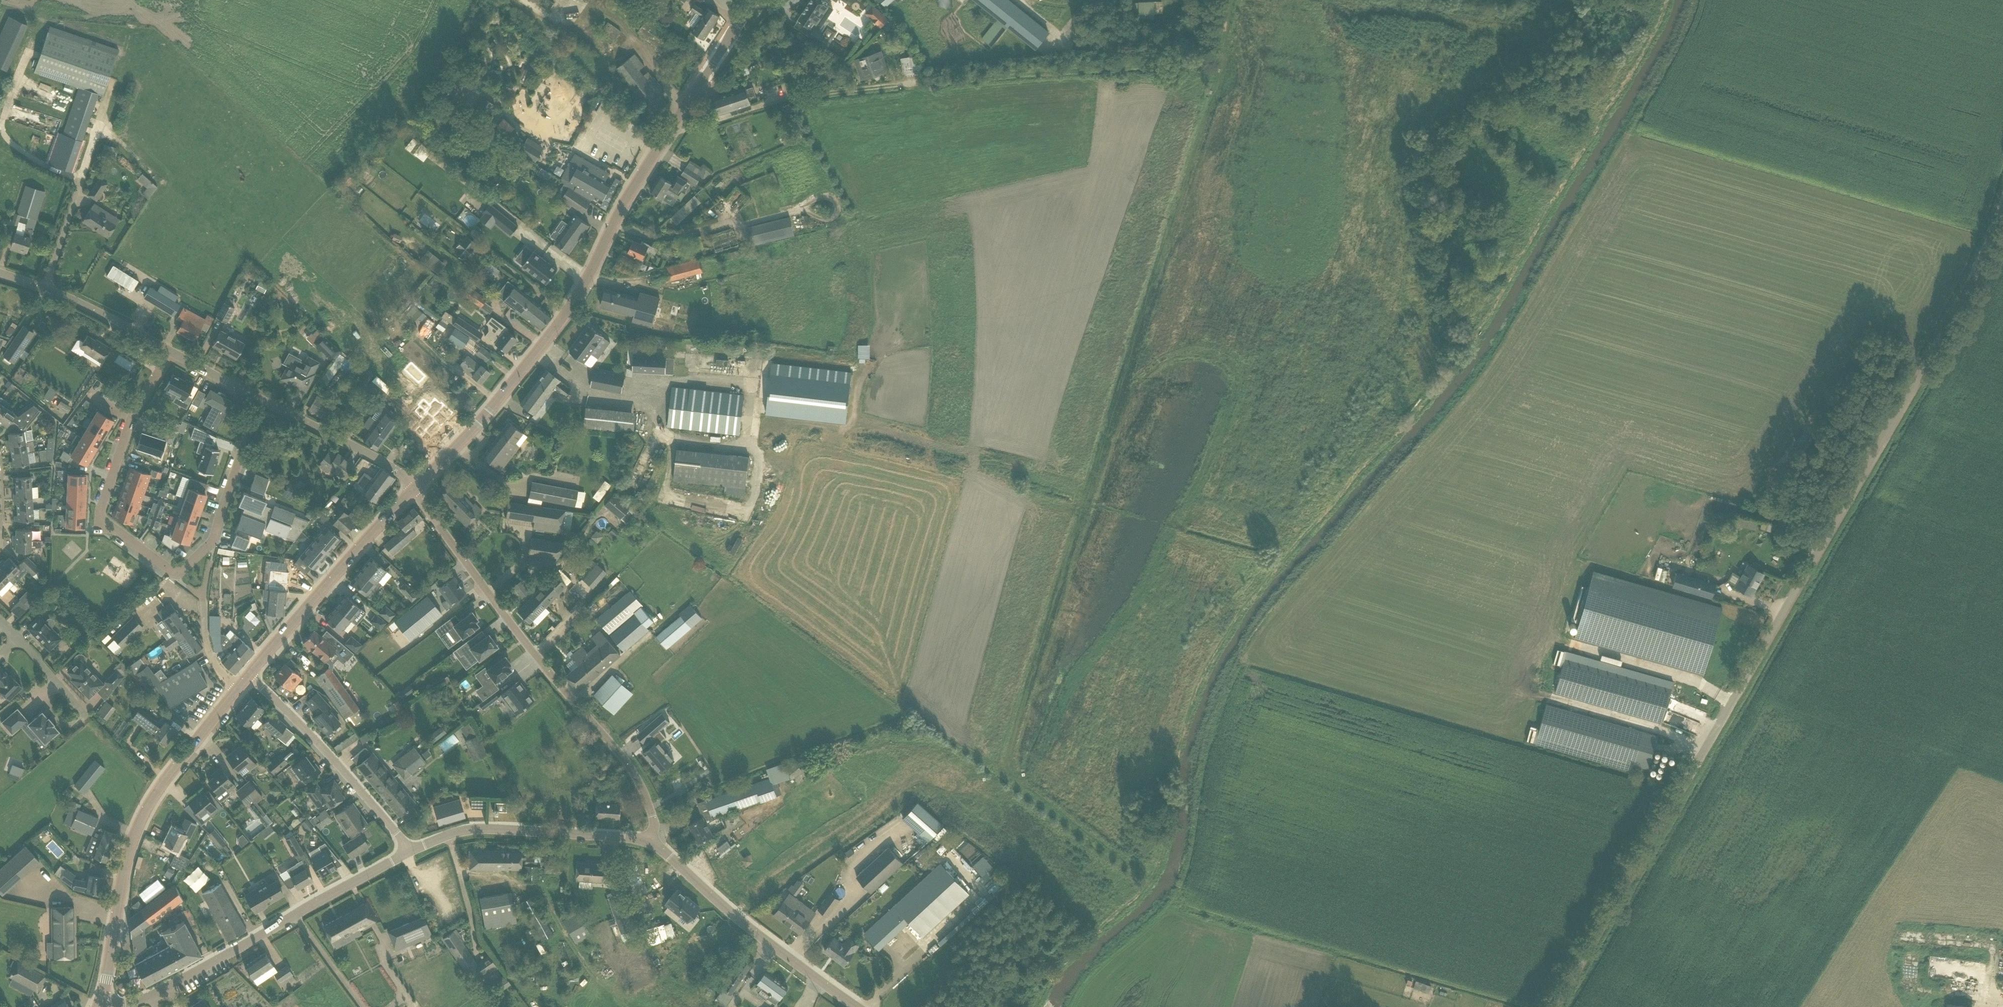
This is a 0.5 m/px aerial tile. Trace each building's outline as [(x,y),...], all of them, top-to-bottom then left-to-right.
[(549,10),(554,3),(549,0),(533,0),(549,10)] [(818,31),(833,9),(826,4),(827,2),(823,0),(811,0),(798,19),(814,30),(809,36),(825,46),(829,39),(818,31)] [(998,18),(982,38),(992,47),(1008,26),(1035,48),(1048,32),(1009,0),(976,0),(998,18)] [(1135,12),(1157,11),(1157,0),(1135,1),(1135,12)] [(704,39),(720,16),(708,8),(706,10),(695,3),(692,9),(703,16),(692,32),(704,39)] [(881,26),(888,19),(873,5),(866,12),(881,26)] [(0,35),(0,66),(10,70),(29,23),(8,14),(0,35)] [(621,31),(608,22),(601,32),(614,41),(621,31)] [(37,62),(34,71),(79,87),(63,134),(82,141),(82,139),(85,132),(86,127),(98,93),(103,95),(109,77),(109,76),(116,55),(107,52),(65,38),(48,32),(40,53),(38,59),(37,62)] [(879,52),(877,53),(876,50),(868,52),(869,55),(855,60),(862,79),(883,72),(879,59),(881,59),(879,52)] [(635,53),(616,68),(653,114),(666,104),(658,94),(664,90),(652,76),(648,79),(640,69),(645,66),(635,53)] [(913,56),(901,58),(902,65),(914,63),(913,56)] [(816,81),(811,65),(803,67),(808,83),(816,81)] [(480,92),(484,87),(478,83),(474,88),(480,92)] [(709,100),(714,116),(751,105),(746,88),(709,100)] [(484,120),(495,104),(488,99),(477,115),(484,120)] [(485,125),(490,128),(499,115),(494,112),(485,125)] [(782,138),(784,145),(803,137),(799,127),(792,129),(793,133),(782,138)] [(59,133),(48,163),(71,171),(82,141),(63,134),(59,133)] [(524,150),(539,159),(546,146),(531,137),(524,150)] [(601,179),(605,171),(575,154),(562,177),(577,185),(575,189),(592,199),(594,195),(603,200),(612,185),(601,179)] [(372,162),(367,168),(373,173),(378,167),(372,162)] [(851,175),(844,164),(835,170),(842,181),(851,175)] [(686,167),(682,174),(691,180),(697,184),(701,176),(686,167)] [(138,179),(144,185),(149,179),(142,174),(138,179)] [(686,191),(690,184),(687,182),(687,181),(678,176),(673,183),(660,175),(650,191),(658,195),(656,197),(662,201),(667,193),(676,198),(681,191),(685,194),(686,192),(686,191)] [(107,183),(99,178),(88,195),(96,200),(107,183)] [(17,213),(16,214),(21,215),(29,218),(36,220),(45,191),(35,188),(25,185),(17,213)] [(583,213),(591,202),(569,187),(562,198),(583,213)] [(671,218),(677,224),(694,209),(693,209),(702,201),(696,195),(671,218)] [(495,200),(488,209),(512,228),(519,218),(495,200)] [(118,221),(93,205),(82,221),(107,237),(118,221)] [(464,209),(457,219),(474,233),(482,224),(464,209)] [(15,213),(12,223),(18,225),(21,215),(16,214),(15,213)] [(569,252),(589,225),(575,215),(556,242),(569,252)] [(747,228),(751,243),(794,233),(790,217),(747,228)] [(14,237),(11,246),(26,251),(36,220),(29,218),(24,235),(15,232),(15,233),(14,237)] [(563,218),(553,231),(559,236),(569,223),(563,218)] [(716,254),(716,253),(739,245),(734,227),(711,234),(713,240),(712,241),(713,246),(710,247),(712,255),(716,254)] [(476,243),(467,236),(463,240),(462,239),(456,247),(457,248),(454,252),(463,260),(467,255),(468,256),(474,249),(472,247),(476,243)] [(649,245),(649,244),(642,241),(640,244),(633,240),(628,252),(641,258),(645,250),(650,252),(655,254),(658,249),(649,245)] [(421,259),(439,272),(447,262),(428,249),(421,259)] [(523,265),(543,281),(546,283),(557,269),(534,251),(533,251),(523,265)] [(736,258),(740,257),(739,251),(728,253),(729,260),(736,258)] [(653,271),(657,285),(703,272),(699,258),(653,271)] [(113,265),(107,275),(132,291),(138,281),(113,265)] [(495,294),(520,314),(531,299),(506,280),(495,294)] [(260,281),(256,288),(264,293),(268,285),(260,281)] [(143,296),(173,315),(179,305),(175,303),(177,300),(168,294),(169,291),(160,285),(157,291),(150,287),(143,296)] [(468,286),(462,294),(480,307),(481,307),(487,299),(468,286)] [(603,298),(601,306),(634,315),(633,321),(652,326),(660,297),(640,292),(639,298),(612,291),(606,289),(603,298)] [(550,314),(531,299),(520,314),(539,329),(550,314)] [(225,302),(216,317),(226,322),(235,308),(225,302)] [(210,325),(214,318),(207,314),(204,319),(183,307),(177,318),(183,321),(177,331),(194,340),(204,322),(210,325)] [(456,318),(452,324),(468,335),(474,327),(458,316),(456,318)] [(495,345),(496,344),(505,352),(516,338),(506,330),(508,328),(491,316),(486,323),(488,325),(488,331),(484,336),(495,345)] [(441,320),(436,327),(443,331),(447,324),(441,320)] [(8,348),(4,355),(14,362),(34,332),(24,326),(13,342),(8,348)] [(590,368),(610,342),(604,337),(605,337),(590,326),(570,352),(590,368)] [(454,327),(447,337),(462,348),(469,338),(454,327)] [(317,329),(312,334),(316,338),(313,342),(324,353),(327,356),(330,359),(335,355),(339,350),(317,329)] [(236,358),(244,343),(221,330),(212,345),(236,358)] [(84,351),(102,362),(110,348),(99,341),(99,343),(87,335),(83,342),(80,340),(77,340),(71,350),(80,355),(83,354),(84,351)] [(873,358),(873,344),(860,344),(860,357),(873,358)] [(491,354),(482,346),(475,354),(485,362),(491,354)] [(305,391),(314,373),(320,362),(308,356),(303,364),(294,360),(293,355),(285,357),(288,366),(281,379),(289,383),(289,382),(305,391)] [(467,355),(459,365),(480,382),(489,372),(481,365),(480,368),(476,365),(477,363),(467,355)] [(674,374),(675,358),(667,357),(633,355),(632,372),(666,373),(674,374)] [(411,362),(404,369),(419,383),(425,376),(411,362)] [(772,362),(766,414),(844,423),(850,372),(772,362)] [(570,389),(554,376),(546,370),(535,384),(548,394),(553,388),(564,396),(570,389)] [(594,370),(590,386),(622,392),(625,376),(594,370)] [(173,374),(165,388),(176,394),(173,401),(186,409),(192,398),(186,395),(193,383),(186,379),(185,381),(173,374)] [(11,390),(14,385),(8,380),(4,385),(11,390)] [(532,414),(548,394),(535,384),(520,404),(528,410),(532,414)] [(743,395),(671,387),(667,427),(739,435),(743,395)] [(198,406),(205,393),(198,390),(192,402),(198,406)] [(216,429),(232,401),(225,398),(225,397),(218,393),(218,394),(210,390),(205,400),(213,405),(204,422),(204,423),(216,430),(217,429),(216,429)] [(309,409),(340,427),(348,413),(317,395),(309,409)] [(6,407),(10,402),(1,396),(0,398),(0,417),(6,407)] [(423,399),(418,405),(421,408),(422,408),(442,426),(450,416),(452,414),(440,403),(440,404),(435,399),(434,400),(429,405),(423,399)] [(60,401),(57,406),(67,413),(71,407),(60,401)] [(15,426),(19,423),(36,406),(31,402),(16,414),(6,407),(0,417),(0,426),(2,423),(7,427),(10,422),(15,426)] [(377,450),(397,422),(394,420),(398,415),(380,403),(376,408),(377,409),(372,417),(370,416),(363,425),(370,430),(363,440),(377,450)] [(7,445),(34,440),(32,429),(27,430),(26,429),(41,411),(36,406),(19,423),(15,426),(16,432),(8,433),(9,439),(6,439),(7,445)] [(639,429),(640,409),(589,407),(588,427),(639,429)] [(419,427),(415,431),(427,442),(434,434),(435,435),(439,430),(438,429),(441,426),(442,426),(422,408),(421,408),(417,413),(422,419),(421,420),(422,420),(417,425),(418,426),(419,427)] [(98,411),(92,420),(107,429),(113,420),(98,411)] [(92,420),(87,429),(102,438),(107,429),(92,420)] [(174,422),(172,429),(183,433),(185,426),(181,425),(174,422)] [(513,442),(521,431),(508,422),(481,456),(499,470),(518,446),(513,442)] [(102,438),(87,429),(82,437),(97,446),(102,438)] [(199,429),(196,439),(213,445),(212,448),(204,471),(219,476),(222,467),(220,466),(225,452),(215,449),(216,446),(219,447),(222,438),(215,436),(199,429)] [(142,432),(137,447),(160,455),(165,439),(159,437),(160,434),(155,432),(153,436),(142,432)] [(1804,432),(1796,444),(1805,450),(1812,438),(1804,432)] [(82,437),(77,446),(92,455),(97,446),(82,437)] [(268,445),(256,439),(251,450),(263,456),(268,445)] [(11,449),(12,455),(27,452),(34,451),(36,451),(34,440),(7,445),(8,450),(11,449)] [(86,464),(92,455),(77,446),(74,444),(68,454),(86,464)] [(750,457),(677,448),(674,480),(725,486),(724,493),(744,495),(745,488),(746,488),(750,457)] [(29,462),(35,461),(34,451),(27,452),(12,455),(13,460),(10,461),(11,466),(29,463),(29,462)] [(330,467),(344,478),(354,466),(338,454),(335,457),(328,452),(319,465),(327,471),(330,467)] [(365,472),(357,483),(365,489),(371,481),(385,491),(395,477),(381,467),(373,478),(365,472)] [(126,478),(147,485),(150,474),(131,468),(130,472),(128,472),(126,478)] [(68,484),(86,485),(86,475),(69,474),(68,484)] [(238,506),(245,508),(302,530),(309,521),(308,520),(308,521),(294,515),(295,513),(275,505),(274,507),(264,506),(266,500),(260,498),(263,493),(269,479),(256,474),(250,488),(253,489),(250,494),(244,492),(238,506)] [(285,486),(297,495),(306,483),(293,474),(285,486)] [(16,488),(31,487),(31,476),(12,477),(12,482),(15,482),(16,488)] [(125,488),(143,494),(147,485),(126,478),(125,483),(126,483),(125,488)] [(202,504),(206,494),(204,493),(207,484),(190,478),(182,498),(185,499),(185,498),(202,504)] [(466,525),(481,509),(475,503),(473,505),(448,480),(440,489),(444,493),(439,498),(466,525)] [(376,502),(385,491),(371,481),(365,489),(357,483),(355,486),(376,502)] [(532,481),(529,497),(574,506),(578,490),(532,481)] [(85,496),(86,485),(68,484),(68,495),(85,496)] [(600,485),(593,497),(599,500),(606,488),(600,485)] [(32,497),(31,487),(16,488),(16,493),(13,493),(13,499),(32,497)] [(143,494),(125,488),(123,492),(122,491),(120,497),(140,504),(143,494)] [(615,492),(604,505),(620,518),(631,504),(615,492)] [(68,495),(67,505),(85,506),(85,496),(68,495)] [(17,509),(33,508),(32,497),(13,499),(14,504),(17,503),(17,509)] [(118,507),(136,513),(140,504),(120,497),(118,502),(119,503),(118,507)] [(185,499),(182,508),(199,514),(202,504),(185,498),(185,499)] [(573,512),(508,501),(506,517),(534,522),(533,528),(569,534),(573,512)] [(67,505),(67,515),(84,516),(85,506),(67,505)] [(136,513),(118,507),(116,511),(115,511),(113,516),(136,524),(139,514),(136,513)] [(33,519),(33,508),(17,509),(17,515),(14,515),(15,520),(33,519)] [(195,523),(199,514),(182,508),(179,517),(195,523)] [(294,541),(302,530),(245,508),(243,514),(242,514),(237,527),(240,529),(238,534),(236,533),(231,546),(245,549),(249,539),(248,538),(250,533),(260,536),(264,527),(266,528),(265,530),(286,538),(286,537),(293,540),(293,541),(294,541)] [(338,508),(328,518),(346,534),(355,523),(338,508)] [(416,533),(410,527),(421,517),(413,508),(397,522),(403,529),(384,545),(392,554),(416,533)] [(84,516),(67,515),(66,526),(84,527),(84,516)] [(176,516),(173,526),(192,533),(195,523),(179,517),(176,516)] [(1765,523),(1748,518),(1745,530),(1762,535),(1765,523)] [(188,543),(192,533),(173,526),(169,535),(164,534),(162,541),(173,550),(182,541),(188,543)] [(327,554),(341,539),(326,526),(313,541),(327,554)] [(31,540),(32,529),(16,529),(16,535),(13,535),(13,540),(31,540)] [(532,538),(529,554),(557,558),(569,544),(532,538)] [(42,540),(31,540),(13,540),(12,545),(15,545),(15,551),(25,551),(31,551),(31,547),(41,547),(42,540)] [(327,554),(313,541),(300,557),(314,569),(319,564),(327,554)] [(0,562),(0,564),(12,576),(17,581),(28,570),(33,575),(39,568),(27,556),(17,566),(9,557),(5,561),(2,559),(0,562)] [(377,581),(386,570),(371,558),(362,568),(377,581)] [(582,579),(593,588),(607,572),(596,563),(582,579)] [(9,579),(13,584),(17,581),(12,576),(0,564),(0,579),(4,584),(9,579)] [(1747,565),(1740,576),(1732,572),(1727,581),(1735,586),(1751,595),(1763,574),(1747,565)] [(1663,580),(1665,567),(1658,566),(1656,579),(1663,580)] [(266,613),(284,615),(288,570),(264,568),(262,578),(269,579),(268,589),(264,588),(263,599),(267,599),(266,613)] [(381,584),(377,581),(362,568),(351,582),(370,598),(381,584)] [(560,570),(534,595),(546,606),(566,587),(567,586),(566,585),(571,581),(560,570)] [(1571,620),(1579,622),(1574,638),(1703,675),(1722,608),(1593,571),(1589,588),(1581,585),(1571,620)] [(1672,585),(1711,597),(1715,584),(1676,573),(1672,585)] [(447,599),(441,603),(446,609),(452,605),(451,603),(465,592),(454,577),(439,588),(447,599)] [(522,596),(528,592),(520,581),(514,586),(522,596)] [(411,601),(417,596),(405,583),(399,588),(411,601)] [(435,583),(431,586),(438,594),(441,592),(435,583)] [(634,613),(642,606),(643,606),(630,591),(629,592),(627,590),(624,592),(623,592),(617,597),(620,600),(597,619),(609,633),(634,613)] [(24,603),(28,607),(36,600),(31,595),(24,603)] [(360,608),(345,595),(335,607),(350,620),(360,608)] [(536,616),(546,606),(534,595),(518,611),(529,623),(536,616)] [(409,640),(441,613),(427,596),(395,622),(394,621),(387,627),(391,631),(397,626),(409,640)] [(28,607),(24,603),(20,599),(10,609),(18,617),(28,607)] [(174,635),(188,626),(176,609),(175,610),(170,603),(158,613),(173,634),(174,634),(174,635)] [(680,615),(656,636),(667,649),(702,619),(691,604),(679,614),(680,615)] [(385,606),(379,613),(389,621),(395,613),(385,606)] [(645,609),(642,606),(634,613),(636,615),(611,635),(624,651),(650,630),(647,627),(654,621),(645,609)] [(350,620),(335,607),(325,619),(340,632),(350,620)] [(447,621),(435,630),(440,636),(447,631),(456,642),(478,625),(475,621),(477,619),(472,611),(451,627),(447,621)] [(386,622),(376,614),(370,621),(380,629),(386,622)] [(49,650),(62,638),(51,627),(54,625),(55,622),(54,620),(53,618),(51,618),(48,618),(45,621),(39,615),(27,627),(33,634),(35,633),(39,637),(38,638),(49,650)] [(221,649),(218,635),(220,635),(219,615),(209,615),(209,635),(211,635),(215,651),(221,649)] [(133,617),(113,637),(123,647),(143,627),(133,617)] [(202,646),(188,626),(174,635),(174,634),(173,634),(163,642),(169,651),(180,643),(183,648),(179,650),(179,653),(182,658),(185,659),(202,646)] [(230,639),(229,640),(236,645),(233,649),(246,661),(254,651),(230,630),(225,635),(230,639)] [(303,643),(325,661),(335,650),(340,654),(341,653),(348,659),(353,653),(326,630),(321,636),(314,630),(303,643)] [(600,646),(590,655),(603,669),(620,654),(600,631),(592,638),(600,646)] [(472,637),(453,651),(454,652),(456,650),(460,656),(463,654),(471,665),(478,659),(479,660),(497,646),(497,645),(498,643),(494,638),(492,639),(488,634),(476,643),(472,637)] [(351,636),(345,643),(355,652),(361,644),(351,636)] [(234,673),(246,661),(233,649),(236,645),(229,640),(224,646),(230,651),(221,661),(234,673)] [(579,690),(603,669),(590,655),(582,646),(571,656),(578,665),(566,675),(579,690)] [(82,690),(89,697),(103,684),(83,664),(85,661),(85,658),(84,656),(82,654),(79,654),(76,655),(75,658),(75,661),(76,663),(68,671),(73,677),(71,679),(77,685),(79,684),(83,689),(82,690)] [(149,688),(167,678),(162,672),(157,677),(147,665),(150,663),(144,656),(128,667),(149,688)] [(504,656),(486,670),(490,676),(484,681),(487,686),(480,691),(485,698),(498,689),(493,682),(496,680),(496,682),(502,678),(501,677),(511,670),(508,665),(510,664),(509,662),(509,661),(507,657),(506,657),(504,656)] [(1565,659),(1555,692),(1662,722),(1671,689),(1565,659)] [(178,672),(167,678),(149,688),(163,701),(165,700),(169,707),(207,684),(199,671),(202,669),(196,660),(178,672)] [(297,684),(302,678),(298,674),(299,673),(295,669),(294,671),(285,663),(274,677),(287,688),(293,680),(297,684)] [(9,699),(22,687),(10,675),(9,676),(0,667),(0,690),(9,699)] [(359,708),(329,667),(315,677),(345,718),(359,708)] [(116,670),(104,681),(113,689),(122,677),(116,670)] [(594,695),(613,711),(629,693),(611,676),(594,695)] [(518,681),(501,694),(516,713),(533,700),(518,681)] [(414,691),(409,684),(398,693),(403,699),(414,691)] [(340,723),(326,707),(328,705),(316,692),(306,701),(318,714),(314,717),(328,733),(340,723)] [(483,709),(499,697),(494,692),(478,704),(483,709)] [(286,725),(271,713),(270,714),(251,698),(236,716),(248,727),(250,725),(255,730),(262,722),(262,723),(262,724),(277,736),(280,733),(286,725)] [(398,701),(388,707),(394,717),(404,711),(398,701)] [(106,719),(115,708),(107,702),(98,713),(106,719)] [(1658,736),(1547,704),(1540,728),(1530,726),(1526,741),(1535,743),(1537,737),(1541,738),(1648,769),(1658,736)] [(139,708),(131,718),(166,744),(177,729),(169,723),(169,722),(171,721),(172,719),(170,718),(166,715),(164,714),(162,717),(158,722),(139,708)] [(2,722),(12,733),(27,720),(17,709),(2,722)] [(58,730),(53,724),(53,723),(48,718),(47,718),(42,712),(28,723),(38,735),(37,737),(44,745),(53,738),(51,736),(58,730)] [(648,747),(643,752),(652,763),(653,763),(661,772),(674,760),(667,752),(668,751),(667,750),(666,751),(660,743),(666,737),(660,730),(670,722),(669,721),(669,722),(666,724),(659,716),(662,714),(662,713),(645,727),(657,741),(649,748),(648,747)] [(441,726),(427,737),(432,743),(446,732),(441,726)] [(365,742),(373,735),(368,730),(361,737),(365,742)] [(339,752),(360,737),(355,731),(335,746),(339,752)] [(445,751),(459,741),(453,732),(439,743),(445,751)] [(478,734),(464,741),(474,760),(488,754),(478,734)] [(241,775),(255,764),(240,746),(226,757),(241,775)] [(291,747),(286,751),(291,758),(296,754),(292,749),(291,747)] [(393,764),(399,772),(405,768),(404,767),(420,755),(414,747),(405,754),(404,752),(396,757),(398,760),(393,764)] [(393,777),(372,753),(357,766),(378,791),(393,777)] [(286,768),(296,781),(301,778),(305,783),(321,771),(315,763),(312,765),(305,755),(297,761),(291,766),(290,764),(286,768)] [(426,762),(420,755),(404,767),(405,768),(410,774),(426,762)] [(275,774),(282,767),(275,759),(268,765),(275,774)] [(84,793),(105,768),(95,760),(74,784),(84,793)] [(785,775),(781,764),(769,768),(774,783),(787,778),(786,775),(785,775)] [(12,765),(9,772),(21,776),(24,769),(12,765)] [(215,796),(220,802),(230,794),(228,791),(234,785),(220,768),(212,774),(214,776),(208,781),(218,794),(215,796)] [(498,772),(502,781),(505,779),(503,775),(508,773),(506,769),(498,772)] [(393,777),(378,791),(399,815),(414,802),(393,777)] [(712,835),(706,823),(713,820),(712,817),(760,800),(761,802),(776,797),(769,778),(706,800),(710,810),(701,813),(702,817),(689,824),(699,842),(712,835)] [(509,780),(503,783),(510,799),(520,795),(515,783),(511,785),(509,780)] [(242,786),(256,803),(263,798),(249,781),(242,786)] [(332,781),(321,789),(317,783),(306,791),(318,807),(324,801),(329,808),(343,797),(332,781)] [(256,803),(242,786),(236,791),(253,811),(259,806),(256,803)] [(202,791),(189,802),(195,810),(200,815),(206,810),(210,814),(212,816),(223,808),(208,790),(204,793),(202,791)] [(433,806),(439,825),(465,817),(460,798),(433,806)] [(98,818),(78,810),(81,805),(72,801),(64,822),(71,825),(71,826),(91,835),(98,818)] [(918,801),(903,818),(928,841),(943,824),(918,801)] [(506,811),(506,802),(494,802),(493,812),(497,812),(497,811),(506,811)] [(366,823),(352,803),(335,815),(351,839),(343,845),(352,857),(368,846),(360,834),(367,829),(364,825),(366,823)] [(621,804),(597,803),(596,816),(620,818),(621,804)] [(302,823),(311,830),(316,824),(321,828),(332,815),(323,808),(313,821),(308,817),(302,823)] [(266,814),(262,816),(268,824),(272,821),(266,814)] [(189,839),(196,824),(185,818),(179,831),(173,828),(165,843),(177,849),(184,836),(189,839)] [(272,824),(260,830),(264,837),(275,831),(272,824)] [(44,840),(54,835),(50,828),(40,834),(44,840)] [(92,836),(85,852),(92,855),(92,856),(98,858),(107,862),(118,834),(103,828),(101,834),(96,833),(94,837),(92,836)] [(219,847),(225,843),(214,829),(208,834),(219,847)] [(304,852),(293,834),(285,839),(296,857),(304,852)] [(336,856),(325,843),(319,846),(321,851),(311,857),(322,876),(331,870),(330,868),(335,866),(331,859),(336,856)] [(40,861),(26,845),(0,868),(0,892),(2,894),(40,861)] [(904,863),(889,846),(856,877),(871,893),(904,863)] [(521,869),(521,850),(469,850),(469,869),(521,869)] [(170,864),(183,870),(190,859),(176,852),(170,864)] [(973,866),(984,876),(995,866),(984,855),(973,866)] [(525,857),(524,865),(544,866),(544,871),(564,872),(564,859),(540,857),(540,858),(525,857)] [(295,863),(300,871),(284,880),(290,887),(295,884),(297,888),(312,880),(301,860),(295,863)] [(909,921),(923,936),(969,892),(941,862),(864,933),(880,949),(909,921)] [(577,879),(580,879),(579,887),(591,888),(592,880),(609,882),(610,865),(578,863),(577,879)] [(101,894),(104,877),(88,873),(86,881),(74,879),(75,876),(60,865),(55,873),(60,877),(59,878),(73,887),(73,888),(85,890),(85,891),(101,894)] [(538,882),(539,866),(524,866),(524,882),(538,882)] [(798,894),(806,882),(799,877),(791,889),(798,894)] [(265,904),(283,894),(275,881),(268,885),(267,883),(245,895),(255,912),(266,906),(265,904)] [(129,918),(131,937),(143,928),(144,933),(166,920),(162,914),(182,898),(174,884),(129,918)] [(241,920),(237,914),(221,884),(202,893),(222,931),(227,940),(246,929),(241,920)] [(680,891),(677,889),(665,902),(667,904),(662,909),(674,921),(679,915),(685,921),(697,908),(684,895),(680,892),(680,891)] [(511,892),(479,897),(485,928),(517,922),(511,892)] [(838,901),(829,894),(818,910),(827,917),(838,901)] [(624,895),(609,900),(622,934),(637,928),(624,895)] [(810,919),(799,911),(803,906),(789,895),(774,915),(782,921),(783,920),(800,933),(810,919)] [(532,896),(521,902),(542,940),(553,934),(532,896)] [(323,925),(333,943),(376,919),(366,902),(323,925)] [(74,956),(74,908),(52,908),(52,956),(74,956)] [(592,934),(580,912),(563,921),(576,943),(592,934)] [(395,950),(432,935),(428,924),(424,915),(387,931),(395,950)] [(197,946),(183,921),(159,933),(163,940),(146,949),(144,933),(143,928),(131,937),(134,963),(145,984),(201,954),(197,946)] [(670,922),(643,932),(648,946),(675,937),(670,922)] [(537,936),(533,928),(525,932),(530,940),(537,936)] [(489,956),(477,965),(461,942),(463,940),(455,929),(442,938),(463,969),(466,972),(472,981),(474,980),(477,985),(484,980),(485,979),(482,974),(488,970),(490,973),(498,968),(489,956)] [(858,945),(848,938),(844,943),(835,937),(825,950),(844,965),(854,952),(853,952),(858,945)] [(265,952),(244,966),(253,979),(273,965),(265,952)] [(47,976),(17,959),(16,962),(13,960),(8,970),(10,971),(8,976),(38,992),(47,976)] [(722,989),(730,995),(751,966),(743,960),(722,989)] [(280,983),(292,974),(287,965),(274,974),(280,983)] [(776,1004),(788,988),(785,986),(785,985),(784,986),(782,985),(783,984),(782,983),(782,984),(765,971),(757,983),(771,994),(768,999),(776,1004)] [(500,980),(505,987),(510,983),(505,976),(500,980)] [(1415,987),(1431,992),(1433,985),(1417,980),(1415,987)] [(63,998),(49,1006),(69,1006),(63,998)] [(202,998),(189,1006),(209,1006),(202,998)]
